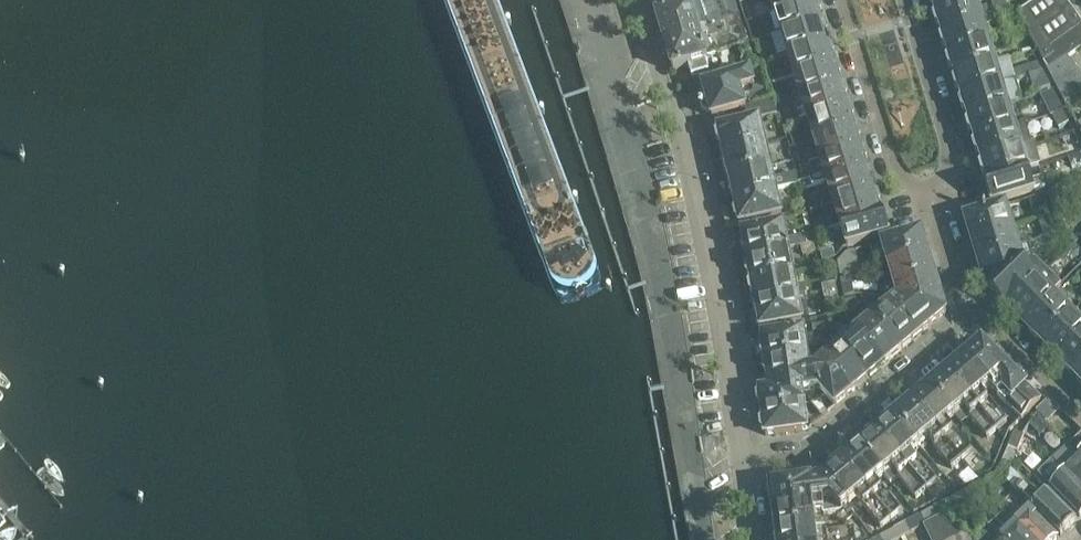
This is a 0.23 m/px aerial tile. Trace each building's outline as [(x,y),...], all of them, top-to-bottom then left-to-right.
[(665,43),(741,22),(735,0),(706,0),(688,6),(686,0),(677,0),(665,4),(667,13),(657,17),(665,43)] [(775,14),(815,2),(814,0),(771,0),(775,14)] [(936,12),(974,0),(929,0),(930,4),(934,5),(936,12)] [(982,21),(992,18),(988,7),(979,10),(976,0),(974,0),(936,12),(937,15),(935,18),(937,25),(940,26),(942,33),(982,21)] [(1044,63),(1049,74),(1068,59),(1080,49),(1080,23),(1064,0),(1039,0),(1019,15),(1044,63)] [(775,14),(782,35),(821,23),(819,16),(822,13),(820,6),(816,5),(815,2),(775,14)] [(994,6),(997,15),(1010,12),(1007,2),(994,6)] [(947,48),(949,54),(989,42),(982,21),(942,33),(944,37),(941,40),(943,46),(947,48)] [(741,22),(665,43),(673,72),(689,67),(692,77),(709,72),(706,62),(708,61),(707,56),(747,42),(741,22)] [(782,35),(788,56),(828,44),(826,37),(828,34),(826,27),(823,26),(821,23),(782,35)] [(749,32),(752,43),(767,39),(764,28),(749,32)] [(953,69),(956,76),(996,63),(989,42),(949,54),(950,58),(948,61),(950,68),(953,69)] [(788,56),(795,77),(834,65),(832,58),(835,55),(833,48),(829,47),(828,44),(788,56)] [(760,55),(766,61),(767,61),(780,57),(778,49),(760,55)] [(741,59),(744,68),(755,65),(752,58),(743,57),(741,59)] [(1068,59),(1049,74),(1055,85),(1076,69),(1068,59)] [(960,90),(962,97),(1002,84),(996,63),(956,76),(957,79),(954,82),(956,89),(960,90)] [(795,77),(801,98),(841,86),(839,79),(841,76),(839,70),(836,68),(834,65),(795,77)] [(1076,69),(1055,85),(1060,95),(1080,79),(1080,76),(1076,69)] [(771,75),(773,83),(790,78),(788,70),(771,75)] [(750,71),(703,87),(706,96),(704,97),(701,102),(703,110),(709,113),(711,112),(713,117),(741,109),(745,107),(740,90),(753,84),(750,71)] [(1049,83),(1043,72),(1029,76),(1032,88),(1049,83)] [(1060,95),(1066,106),(1080,95),(1080,79),(1060,95)] [(967,111),(969,118),(1009,106),(1002,84),(962,97),(963,101),(961,104),(963,110),(967,111)] [(801,98),(808,119),(847,107),(846,101),(848,97),(846,91),(842,89),(841,86),(801,98)] [(777,94),(780,104),(792,100),(789,90),(777,94)] [(778,115),(773,99),(745,107),(741,109),(746,123),(760,119),(778,115)] [(1051,107),(1055,115),(1063,111),(1059,103),(1051,107)] [(973,133),(975,140),(1015,127),(1009,106),(969,118),(970,122),(968,125),(970,131),(973,133)] [(808,119),(814,140),(854,128),(852,121),(854,119),(852,112),(849,111),(847,107),(808,119)] [(1063,111),(1055,115),(1053,117),(1059,129),(1069,123),(1063,111)] [(769,143),(767,133),(763,134),(760,119),(746,123),(719,129),(719,133),(717,136),(719,143),(722,144),(724,153),(769,143)] [(982,161),(1022,148),(1032,145),(1026,124),(1015,127),(975,140),(976,143),(974,146),(976,153),(980,154),(982,161)] [(804,167),(821,162),(861,149),(859,143),(861,140),(859,133),(855,132),(854,128),(814,140),(818,152),(801,157),(804,167)] [(729,174),(730,177),(771,167),(767,153),(772,152),(769,143),(724,153),(727,163),(724,166),(726,173),(729,174)] [(986,175),(988,181),(988,182),(1028,169),(1037,166),(1034,158),(1026,161),(1022,148),(982,161),(983,164),(981,167),(983,174),(986,175)] [(817,186),(828,183),(867,171),(865,164),(868,161),(865,154),(862,153),(861,149),(821,162),(825,174),(802,181),(807,197),(819,193),(817,186)] [(1073,155),(1069,156),(1073,167),(1080,164),(1080,152),(1076,155),(1073,155)] [(735,201),(776,191),(799,186),(796,175),(774,180),(771,167),(730,177),(731,180),(728,183),(730,190),(733,191),(735,201)] [(988,182),(988,181),(985,182),(992,204),(1046,188),(1043,177),(1032,181),(1028,169),(988,182)] [(828,183),(834,204),(874,192),(872,185),(874,182),(872,176),(868,175),(867,171),(828,183)] [(781,190),(776,191),(735,201),(738,211),(735,214),(737,220),(740,222),(741,225),(782,215),(778,201),(783,200),(781,190)] [(834,204),(841,226),(881,213),(880,213),(879,207),(881,204),(879,197),(875,196),(874,192),(834,204)] [(972,241),(1009,230),(1013,229),(1010,219),(1006,221),(1002,207),(965,218),(972,241)] [(881,213),(841,226),(847,247),(890,234),(883,212),(880,213),(881,213)] [(813,222),(816,231),(834,226),(831,217),(813,222)] [(747,257),(793,248),(801,247),(803,254),(816,252),(813,234),(787,239),(784,225),(742,233),(743,236),(740,239),(742,246),(745,247),(747,257)] [(972,241),(979,263),(1020,251),(1019,248),(1017,241),(1013,242),(1009,230),(972,241)] [(889,265),(929,253),(922,231),(882,243),(889,265)] [(979,263),(985,283),(1022,272),(1028,267),(1034,259),(1029,244),(1019,248),(1020,251),(979,263)] [(751,278),(752,281),(793,273),(790,259),(795,258),(793,248),(747,257),(749,267),(747,269),(748,276),(751,278)] [(820,252),(823,261),(836,258),(834,248),(820,252)] [(838,262),(841,274),(853,271),(850,262),(854,261),(852,252),(847,253),(838,262)] [(895,286),(935,274),(929,253),(889,265),(895,286)] [(1007,310),(1035,283),(1034,282),(1034,283),(1027,276),(1031,272),(1028,267),(1022,272),(985,283),(987,289),(986,290),(1007,311),(1007,310)] [(1035,283),(1007,310),(1016,319),(1020,318),(1024,322),(1062,285),(1055,278),(1053,280),(1045,272),(1038,279),(1031,272),(1027,276),(1034,283),(1034,282),(1035,283)] [(755,295),(757,305),(802,296),(800,286),(796,287),(793,273),(752,281),(752,284),(750,287),(751,293),(755,295)] [(904,307),(941,295),(935,274),(895,286),(895,287),(898,286),(901,299),(902,304),(904,307)] [(841,279),(842,287),(854,285),(853,277),(841,279)] [(823,285),(824,292),(837,289),(836,283),(823,285)] [(854,285),(842,287),(844,296),(856,294),(854,285)] [(837,289),(824,292),(825,298),(838,296),(837,289)] [(896,310),(918,337),(947,313),(941,295),(904,307),(902,304),(896,310)] [(802,296),(757,305),(758,315),(756,317),(757,324),(761,326),(761,329),(803,321),(800,307),(804,306),(802,296)] [(1030,333),(1041,344),(1069,317),(1059,307),(1062,304),(1055,297),(1027,325),(1030,329),(1030,333)] [(845,302),(847,309),(859,306),(857,299),(845,302)] [(874,318),(902,351),(918,337),(896,310),(891,304),(874,318)] [(1060,358),(1080,337),(1080,324),(1078,327),(1069,317),(1041,344),(1052,356),(1056,355),(1060,358)] [(858,332),(885,365),(902,351),(874,318),(858,332)] [(766,358),(766,361),(803,356),(801,342),(806,341),(804,330),(763,336),(764,347),(761,349),(762,356),(766,358)] [(841,346),(869,378),(885,365),(858,332),(841,346)] [(1074,378),(1080,370),(1080,337),(1060,358),(1063,362),(1062,366),(1074,378)] [(965,357),(991,387),(997,395),(1004,389),(1012,398),(1006,404),(1022,420),(1041,401),(982,343),(979,345),(977,345),(972,349),(971,352),(965,357)] [(825,359),(852,392),(869,378),(841,346),(825,359)] [(768,375),(770,385),(815,379),(814,369),(806,370),(803,356),(766,361),(767,364),(764,366),(765,373),(768,375)] [(957,364),(948,372),(997,430),(1008,422),(990,401),(988,402),(982,395),(991,387),(965,357),(965,358),(962,358),(957,362),(957,364)] [(814,369),(815,379),(816,389),(820,388),(835,407),(852,392),(825,359),(814,369)] [(932,385),(929,385),(956,417),(965,409),(971,416),(969,417),(987,439),(997,430),(948,372),(940,379),(937,379),(932,383),(932,385)] [(762,406),(763,411),(804,405),(802,391),(816,389),(815,379),(770,385),(770,390),(760,391),(761,395),(758,397),(759,405),(762,406)] [(921,394),(913,401),(962,460),(972,452),(954,430),(953,431),(947,425),(956,417),(929,385),(929,388),(926,387),(921,392),(921,394)] [(1043,404),(1036,411),(1041,416),(1045,420),(1058,408),(1050,398),(1043,404)] [(896,415),(894,415),(920,447),(929,439),(935,446),(934,447),(952,469),(962,460),(913,401),(904,409),(902,408),(896,413),(896,415)] [(804,405),(763,411),(764,421),(761,423),(762,430),(765,432),(766,435),(808,430),(804,405)] [(1039,414),(1024,435),(1033,441),(1050,425),(1039,414)] [(886,424),(877,432),(926,490),(937,482),(918,460),(917,461),(911,455),(920,447),(894,415),(893,417),(891,417),(886,422),(886,424)] [(861,445),(858,445),(885,476),(886,475),(892,482),(898,477),(916,499),(926,490),(877,432),(869,439),(866,438),(861,443),(861,445)] [(1014,432),(1009,447),(1019,451),(1024,436),(1014,432)] [(850,454),(841,462),(891,520),(901,512),(883,490),(881,491),(875,484),(885,476),(858,445),(858,447),(855,447),(850,451),(850,454)] [(1061,468),(1080,488),(1080,458),(1069,446),(1055,461),(1061,468)] [(1009,447),(1002,462),(1012,466),(1019,451),(1009,447)] [(825,475),(823,476),(849,507),(858,499),(864,506),(863,507),(881,529),(891,520),(841,462),(833,468),(830,468),(825,472),(825,475)] [(1002,462),(997,475),(1006,482),(1006,481),(1011,469),(1012,466),(1002,462)] [(1061,468),(1046,482),(1080,517),(1080,516),(1080,488),(1061,468)] [(1011,469),(1006,481),(1033,507),(1061,536),(1077,520),(1049,491),(1041,499),(1011,469)] [(997,475),(985,481),(990,490),(1006,482),(997,475)] [(773,501),(774,508),(830,500),(841,513),(849,507),(823,476),(819,480),(811,481),(810,479),(771,485),(772,490),(770,492),(771,499),(773,501)] [(985,481),(972,488),(977,497),(990,490),(985,481)] [(972,488),(946,502),(951,511),(977,497),(972,488)] [(1015,524),(1031,539),(1056,539),(1058,538),(1030,510),(1018,498),(1010,505),(1022,518),(1015,524)] [(777,529),(775,531),(816,525),(815,514),(824,512),(824,515),(841,513),(830,500),(774,508),(775,518),(774,520),(775,527),(777,529)] [(946,502),(933,509),(937,518),(951,511),(946,502)] [(933,509),(919,516),(924,525),(937,518),(933,509)] [(1001,538),(1002,539),(1031,539),(1015,524),(1005,513),(997,521),(1008,532),(1001,538)] [(931,539),(953,539),(966,533),(947,514),(924,526),(931,539)] [(919,516),(906,523),(911,532),(924,525),(919,516)] [(906,523),(893,530),(898,539),(911,532),(906,523)] [(855,531),(827,534),(827,536),(818,537),(816,525),(775,531),(777,532),(776,534),(776,539),(856,539),(855,531)] [(1001,538),(991,527),(982,535),(987,539),(1002,539),(1001,538)] [(880,537),(882,539),(897,539),(898,539),(893,530),(880,537)]
